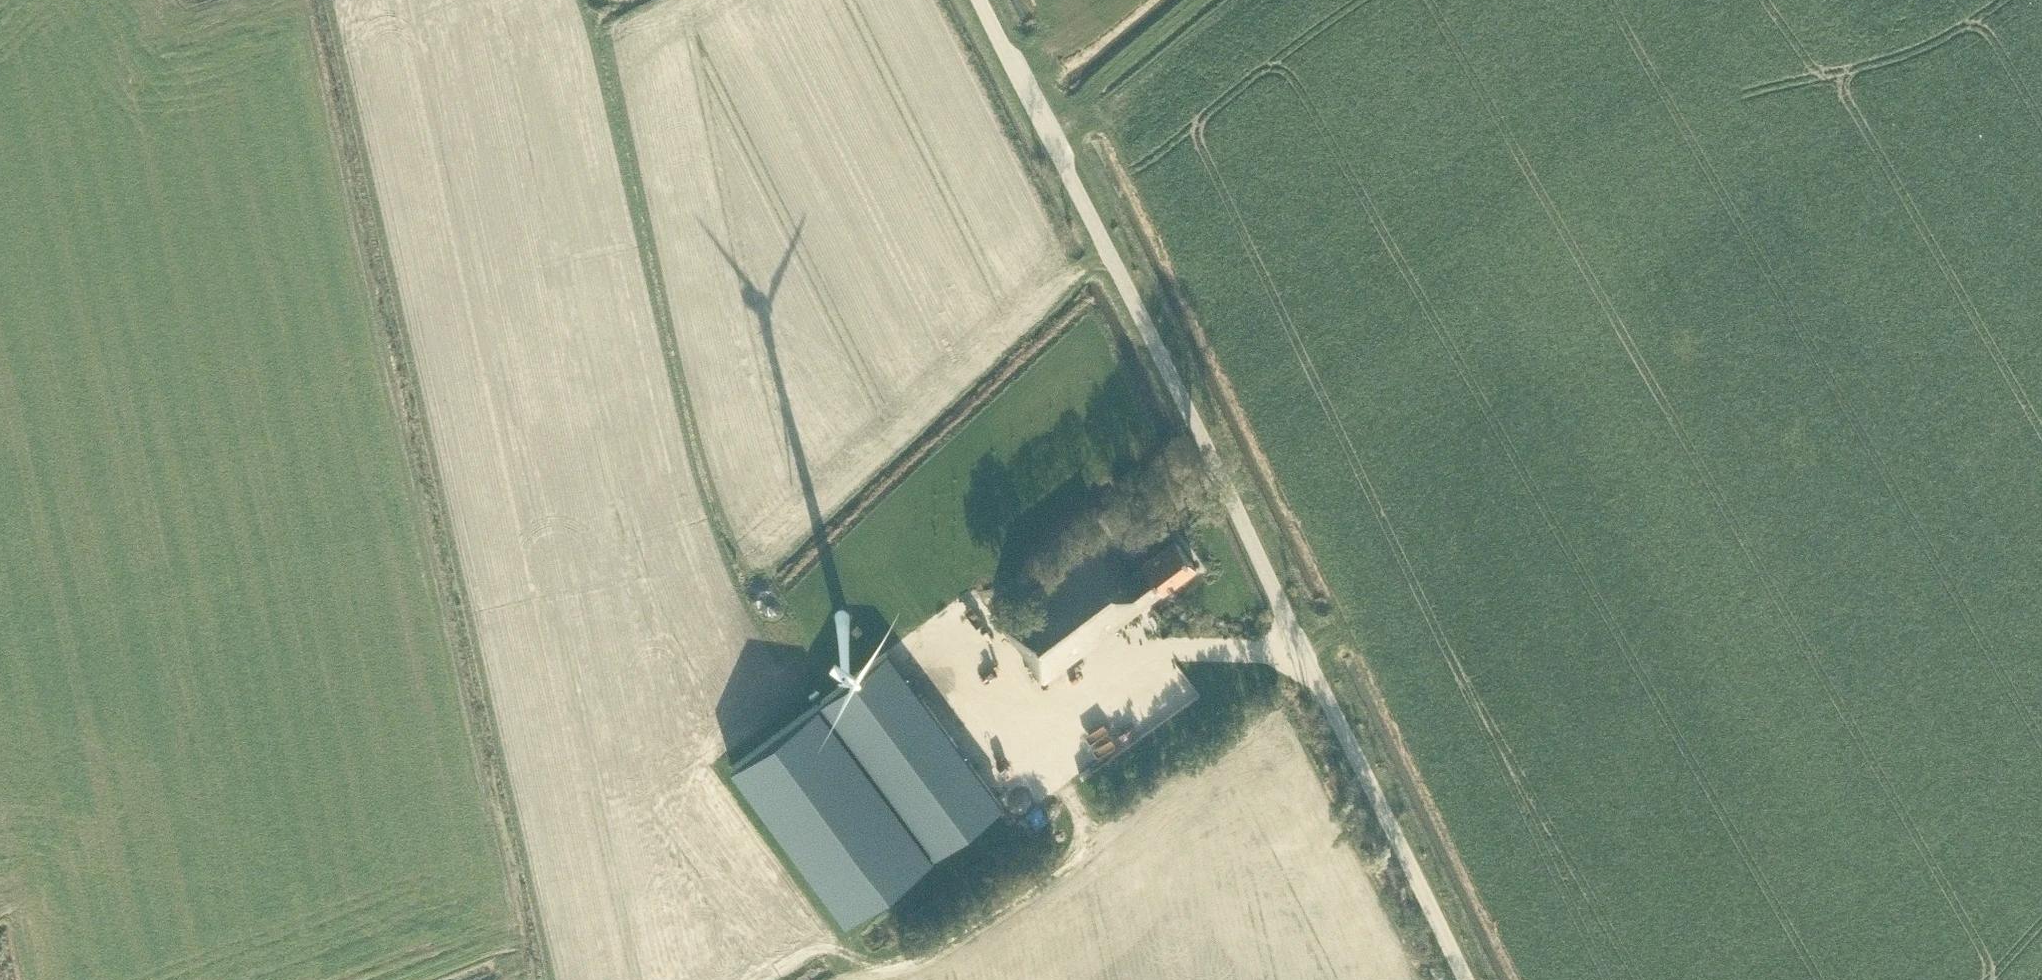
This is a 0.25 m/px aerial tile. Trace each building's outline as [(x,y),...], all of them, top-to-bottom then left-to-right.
[(1142,563),(1129,573),(1103,538),(997,617),(1043,679),(1162,590),(1163,591),(1195,567),(1174,538),(1141,563),(1142,563)] [(1171,689),(1182,704),(1203,689),(1179,658),(1168,666),(1180,682),(1171,689)] [(853,747),(932,854),(1000,804),(921,697),(853,747)]
